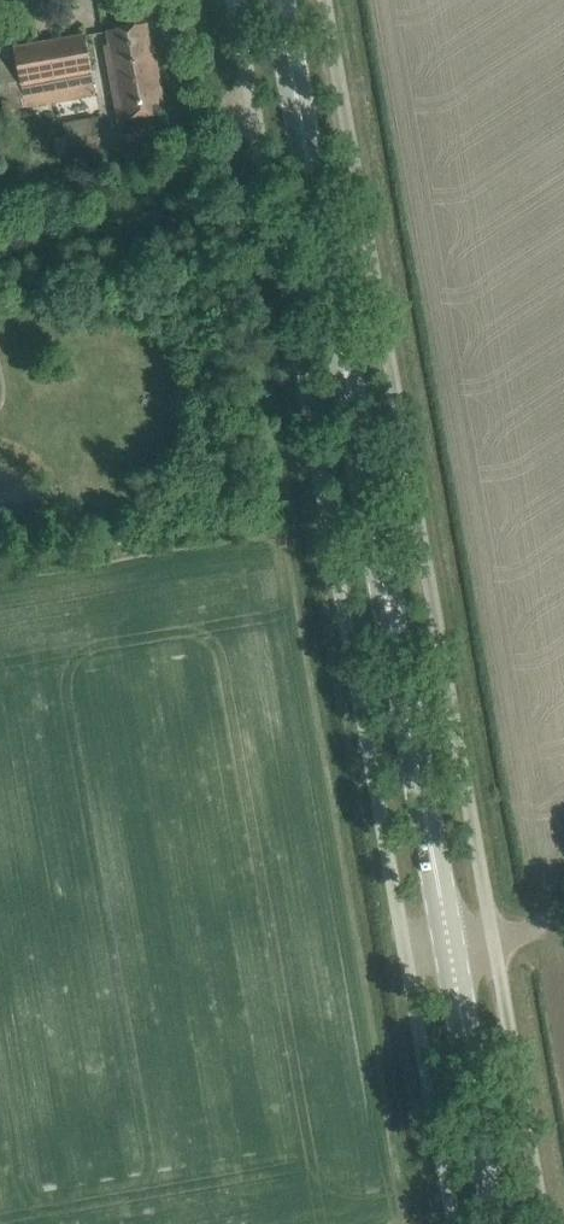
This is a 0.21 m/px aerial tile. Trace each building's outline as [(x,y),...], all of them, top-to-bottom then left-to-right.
[(167,109),(166,110),(156,54),(152,54),(146,23),(108,30),(111,44),(106,45),(120,120),(167,111),(167,109)] [(86,34),(0,49),(0,80),(5,110),(97,94),(86,34)] [(65,121),(67,137),(56,139),(59,155),(70,153),(71,156),(102,150),(96,116),(65,121)]
